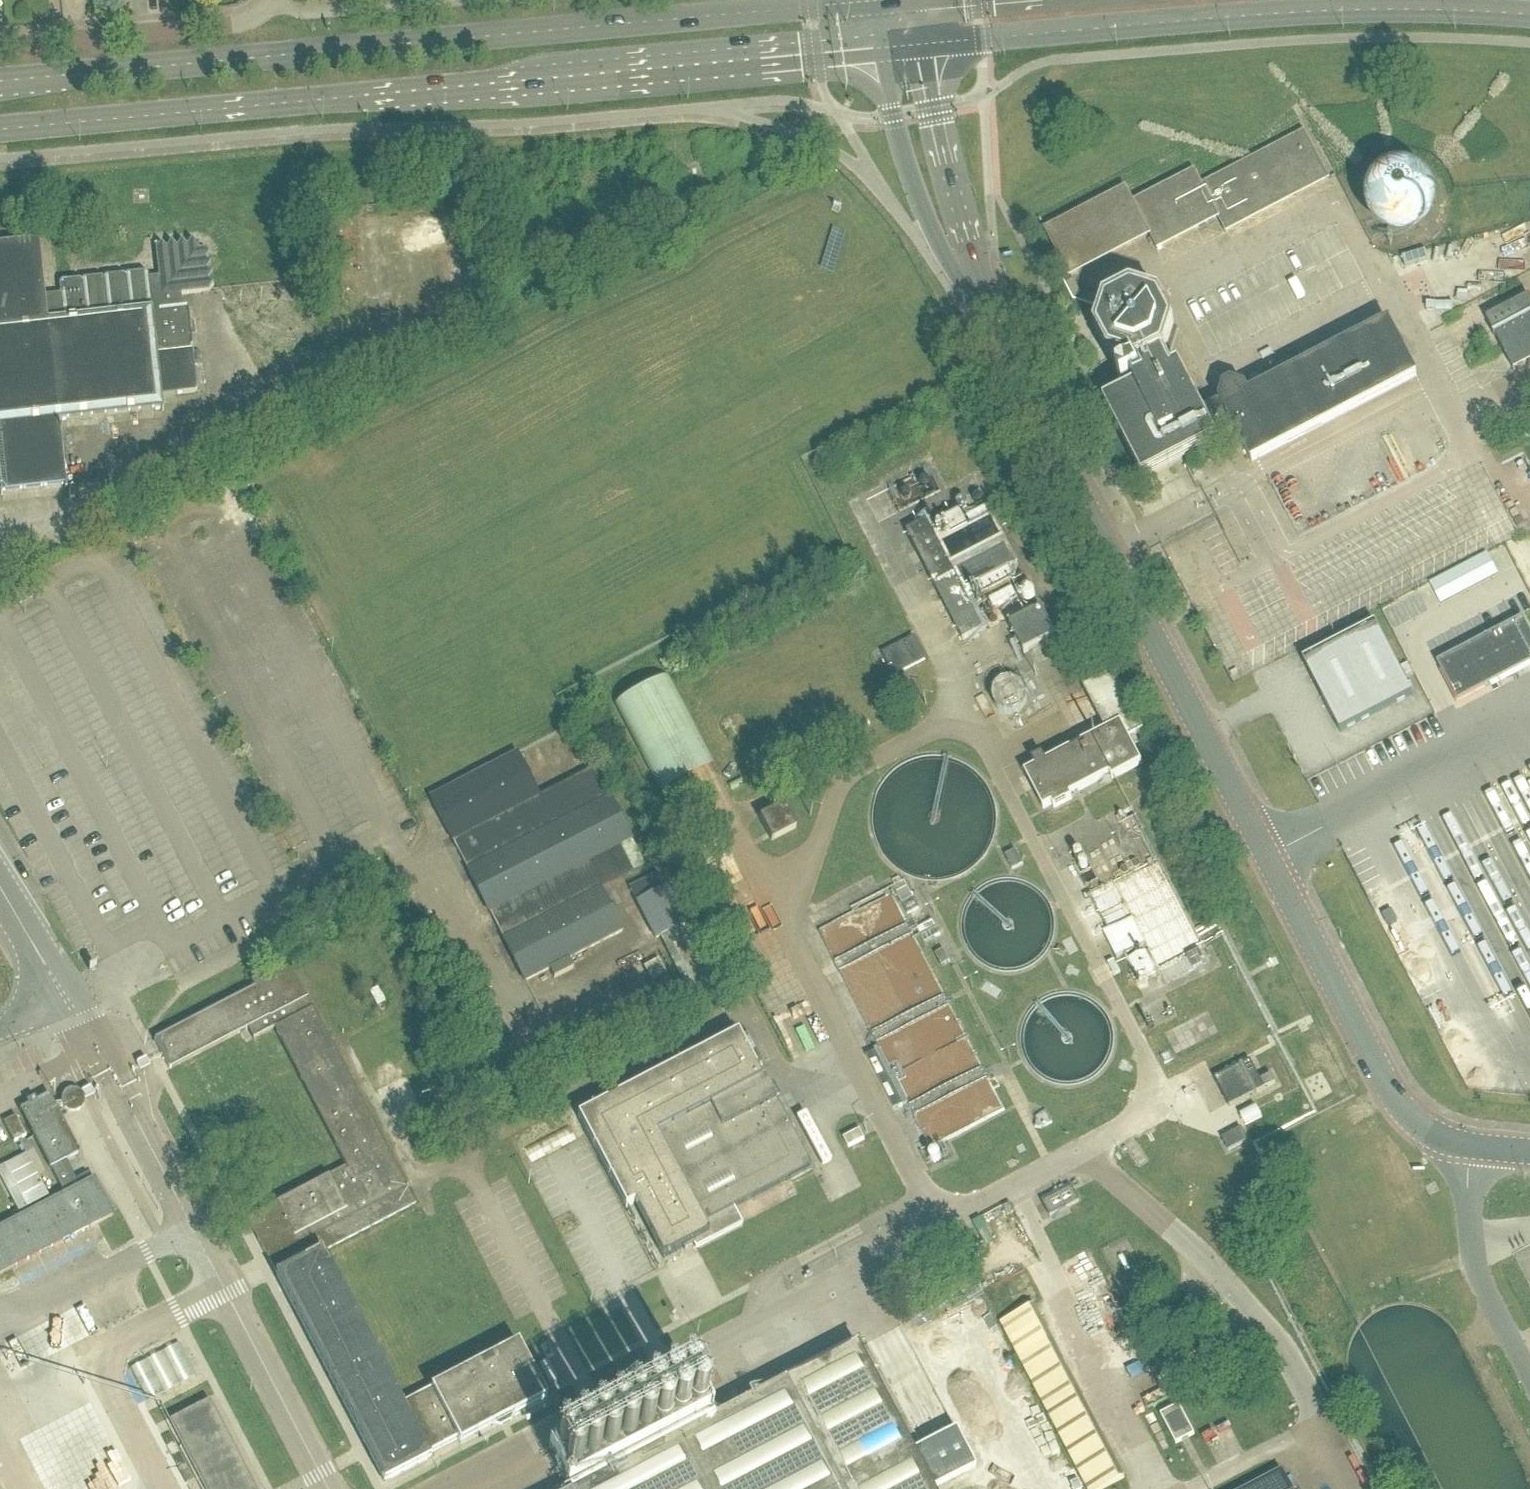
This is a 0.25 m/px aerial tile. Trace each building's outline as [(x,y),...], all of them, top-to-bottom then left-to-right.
[(1228,235),(1331,181),(1307,134),(1216,182),(1205,188),(1197,174),(1137,206),(1129,191),(1047,234),(1069,277),(1149,235),(1157,249),(1218,217),(1228,235)] [(1400,218),(1402,218),(1405,218),(1408,218),(1410,216),(1412,215),(1414,212),(1415,210),(1416,207),(1416,204),(1415,202),(1414,199),(1412,197),(1410,195),(1408,194),(1405,193),(1402,193),(1400,194),(1397,195),(1395,196),(1393,198),(1391,200),(1391,203),(1390,206),(1391,208),(1391,211),(1393,213),(1395,215),(1397,217),(1400,218)] [(1321,223),(1311,226),(1318,248),(1328,244),(1321,223)] [(1310,228),(1300,231),(1308,254),(1317,251),(1310,228)] [(193,241),(189,246),(187,246),(182,242),(179,247),(177,247),(172,243),(168,248),(166,248),(161,244),(156,250),(159,278),(149,279),(148,276),(146,274),(62,283),(60,286),(61,295),(46,297),(39,242),(0,246),(0,497),(67,489),(59,422),(163,411),(162,398),(195,394),(198,391),(189,308),(185,305),(182,306),(181,296),(210,293),(210,292),(211,291),(214,287),(209,283),(209,281),(212,276),(208,273),(208,271),(211,266),(207,263),(206,261),(210,256),(206,252),(205,252),(205,251),(199,251),(199,245),(198,246),(193,241)] [(1177,374),(1175,370),(1166,367),(1161,357),(1165,355),(1166,343),(1173,328),(1160,303),(1133,295),(1108,308),(1100,330),(1100,335),(1113,359),(1127,363),(1125,369),(1128,374),(1120,378),(1125,388),(1117,392),(1123,403),(1111,409),(1147,477),(1237,430),(1255,465),(1420,379),(1391,323),(1251,396),(1248,390),(1234,386),(1227,390),(1223,403),(1224,404),(1202,416),(1180,373),(1177,374)] [(1529,364),(1529,299),(1488,320),(1515,372),(1529,364)] [(943,547),(936,533),(929,520),(907,532),(964,642),(987,630),(973,604),(1015,582),(1010,572),(1017,569),(992,521),(943,547)] [(1025,655),(1057,639),(1043,611),(1011,628),(1025,655)] [(1529,666),(1529,632),(1523,619),(1437,664),(1458,704),(1529,666)] [(1413,697),(1376,625),(1304,662),(1340,734),(1413,697)] [(1106,733),(1046,764),(1042,758),(1033,762),(1037,769),(1025,775),(1044,811),(1053,806),(1055,810),(1073,800),(1071,797),(1110,776),(1113,780),(1142,765),(1129,740),(1143,733),(1113,676),(1085,691),(1106,733)] [(663,795),(713,768),(666,679),(616,705),(663,795)] [(538,799),(517,757),(431,801),(524,984),(548,972),(553,981),(573,971),(568,961),(611,940),(588,896),(644,868),(594,770),(538,799)] [(795,831),(783,808),(759,820),(771,844),(795,831)] [(1412,858),(1438,844),(1428,823),(1401,837),(1412,858)] [(1206,950),(1160,861),(1114,885),(1113,882),(1096,891),(1095,889),(1089,892),(1139,988),(1158,978),(1159,980),(1163,978),(1167,986),(1210,963),(1204,951),(1206,950)] [(715,988),(659,876),(629,891),(655,942),(661,939),(691,1000),(715,988)] [(754,908),(737,916),(740,925),(758,916),(754,908)] [(1398,923),(1392,912),(1383,916),(1389,928),(1398,923)] [(636,961),(645,975),(655,969),(646,955),(636,961)] [(415,1207),(289,965),(251,985),(255,991),(156,1042),(162,1055),(171,1072),(249,1031),(254,1041),(275,1031),(347,1170),(247,1222),(305,1333),(384,1484),(430,1461),(427,1457),(510,1413),(513,1419),(547,1402),(518,1346),(401,1406),(363,1333),(323,1255),(415,1207)] [(740,1039),(738,1035),(578,1119),(627,1210),(635,1206),(665,1261),(695,1245),(697,1250),(744,1226),(736,1210),(813,1169),(765,1079),(762,1080),(756,1069),(764,1065),(748,1035),(740,1039)] [(895,1110),(905,1105),(877,1052),(867,1057),(895,1110)] [(1231,1109),(1266,1091),(1251,1063),(1216,1081),(1231,1109)] [(83,1107),(84,1101),(81,1096),(77,1093),(71,1093),(67,1095),(64,1100),(64,1106),(56,1108),(50,1097),(21,1112),(30,1130),(65,1197),(0,1232),(0,1277),(113,1217),(95,1183),(93,1183),(89,1175),(73,1183),(63,1165),(81,1156),(60,1116),(65,1109),(70,1113),(76,1113),(80,1111),(83,1107)] [(14,1143),(26,1136),(16,1117),(4,1123),(14,1143)] [(1229,1151),(1248,1141),(1242,1128),(1222,1138),(1229,1151)] [(48,1198),(26,1155),(0,1168),(0,1177),(19,1213),(48,1198)] [(1049,1219),(1079,1204),(1071,1189),(1042,1204),(1049,1219)] [(998,1315),(1078,1488),(1088,1488),(1112,1478),(1030,1300),(998,1315)] [(974,1467),(955,1430),(911,1453),(855,1346),(786,1382),(665,1445),(643,1404),(553,1451),(573,1488),(931,1488),(974,1467)] [(210,1401),(173,1421),(164,1403),(148,1412),(158,1431),(171,1424),(205,1488),(256,1488),(210,1401)] [(1180,1407),(1162,1417),(1177,1446),(1196,1436),(1180,1407)] [(1283,1473),(1253,1488),(1291,1488),(1283,1473)]
